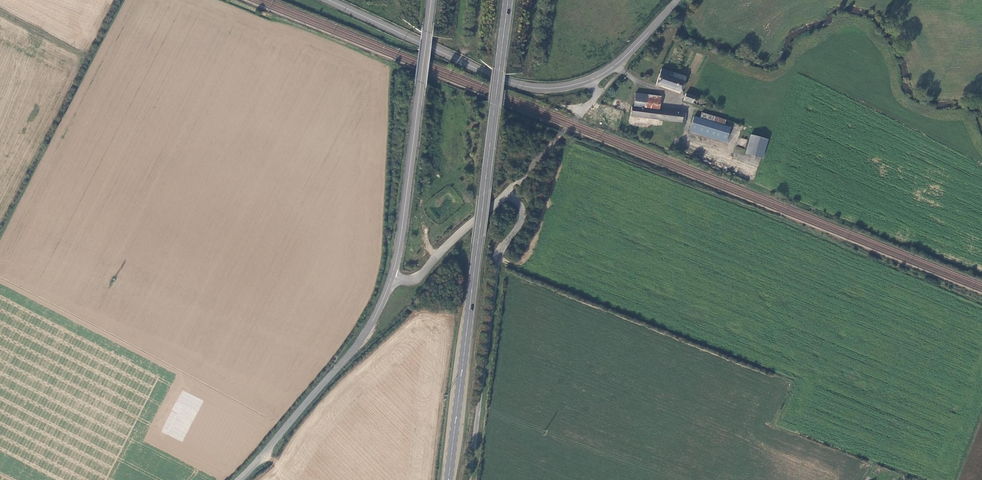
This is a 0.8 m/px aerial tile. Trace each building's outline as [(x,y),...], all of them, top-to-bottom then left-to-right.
[(682,92),(683,89),(686,77),(662,69),(657,84),(682,92)] [(635,107),(660,111),(662,98),(637,94),(635,107)] [(695,97),(686,94),(683,101),(692,105),(695,97)] [(659,120),(685,124),(687,114),(660,111),(635,107),(632,107),(631,116),(632,116),(659,120)] [(596,116),(597,112),(591,111),(590,113),(589,113),(586,123),(593,126),(597,116),(596,116)] [(702,114),(699,120),(723,129),(725,122),(702,114)] [(658,126),(659,120),(632,116),(631,122),(658,126)] [(723,129),(699,120),(693,118),(688,135),(723,147),(729,131),(723,129)] [(765,144),(748,139),(742,157),(759,162),(765,144)] [(190,422),(175,415),(178,409),(174,407),(164,428),(169,431),(168,432),(175,436),(176,433),(180,435),(178,439),(182,441),(185,436),(182,434),(185,427),(187,428),(190,422)]
